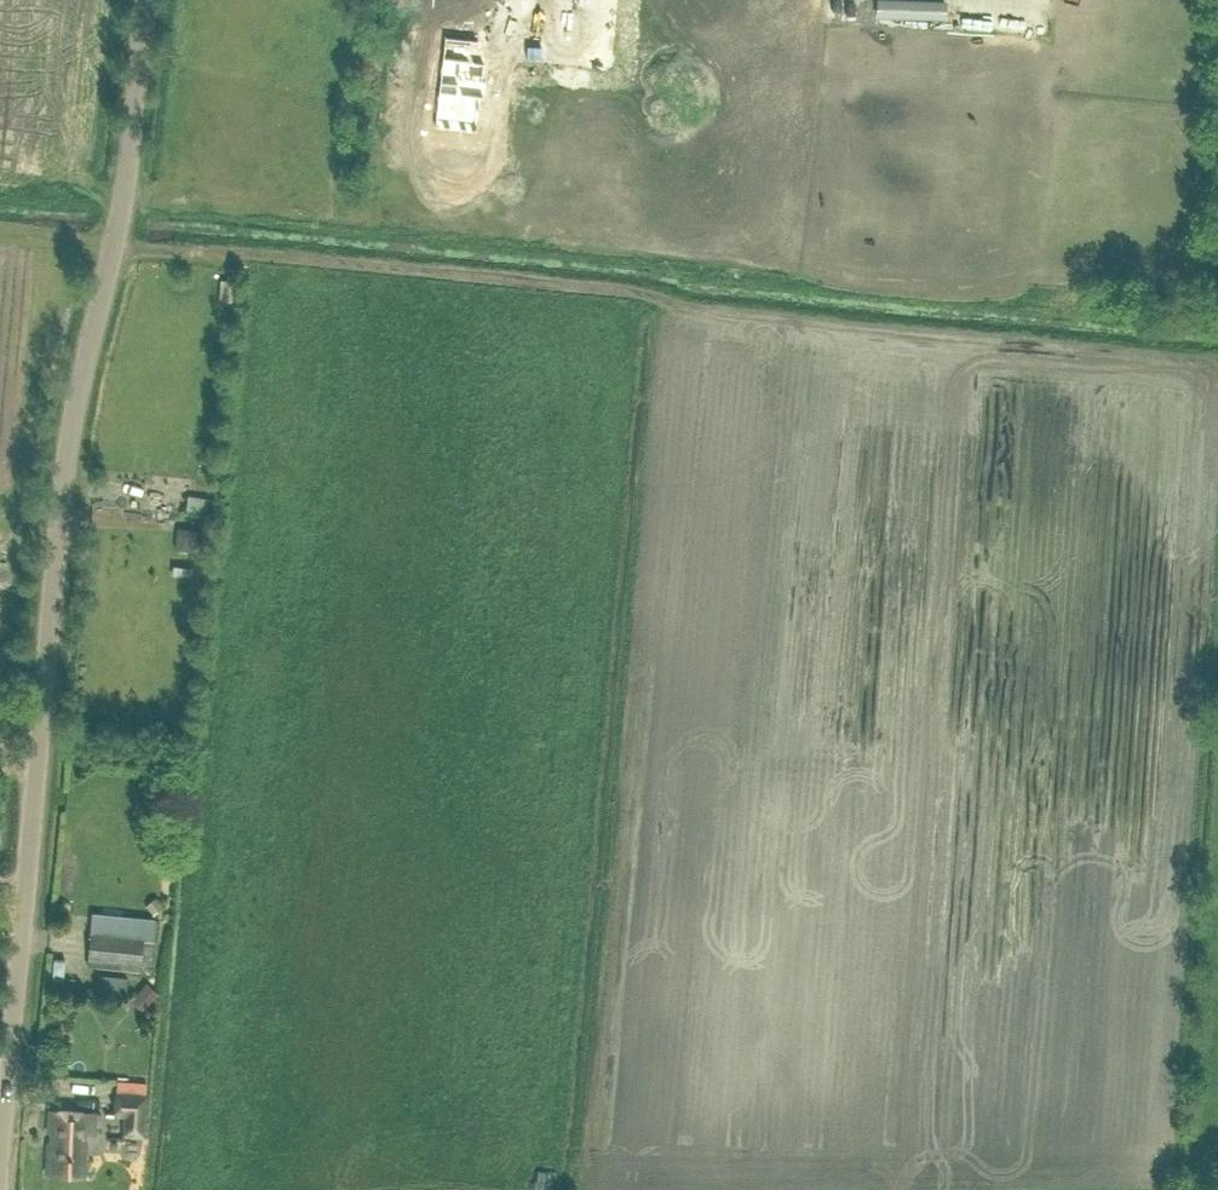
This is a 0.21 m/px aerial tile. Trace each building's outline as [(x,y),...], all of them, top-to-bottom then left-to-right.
[(757,7),(782,8),(783,0),(757,0),(757,7)] [(879,13),(949,13),(949,0),(879,0),(879,13)] [(477,41),(443,38),(433,127),(477,131),(480,97),(483,98),(485,79),(482,79),(484,62),(475,60),(477,41)] [(218,300),(231,301),(233,280),(220,279),(218,300)] [(90,933),(88,962),(146,967),(148,937),(90,933)] [(93,1089),(94,1074),(73,1073),(72,1088),(93,1089)] [(146,1085),(146,1073),(120,1075),(120,1086),(146,1085)] [(149,1093),(112,1094),(111,1115),(121,1117),(121,1136),(143,1138),(149,1093)] [(85,1135),(92,1135),(94,1112),(48,1110),(47,1131),(51,1131),(51,1143),(46,1142),(44,1173),(83,1175),(85,1135)]
